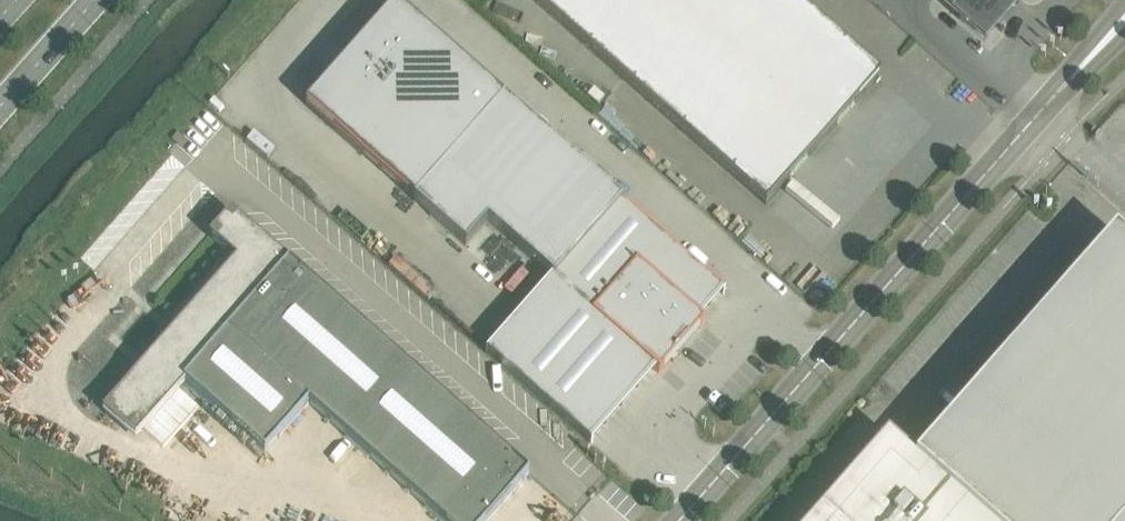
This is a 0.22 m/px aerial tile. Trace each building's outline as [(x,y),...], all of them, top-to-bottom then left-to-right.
[(795,0),(533,0),(766,205),(881,75),(795,0)] [(985,42),(1022,0),(938,0),(985,42)] [(395,4),(306,105),(409,196),(498,95),(395,4)] [(498,95),(409,196),(414,200),(414,201),(465,247),(487,222),(553,280),(489,353),(487,351),(486,352),(591,445),(592,443),(590,441),(654,369),(659,374),(670,360),(673,363),(680,355),(678,352),(703,323),(698,318),(721,293),(723,295),(725,293),(498,95)] [(179,390),(184,384),(264,455),(308,405),(440,520),(488,520),(529,474),(231,212),(209,237),(236,261),(176,328),(169,321),(154,338),(162,345),(103,411),(135,440),(179,390)] [(1114,234),(915,460),(887,435),(812,520),(1124,520),(1124,243),(1114,234)]
